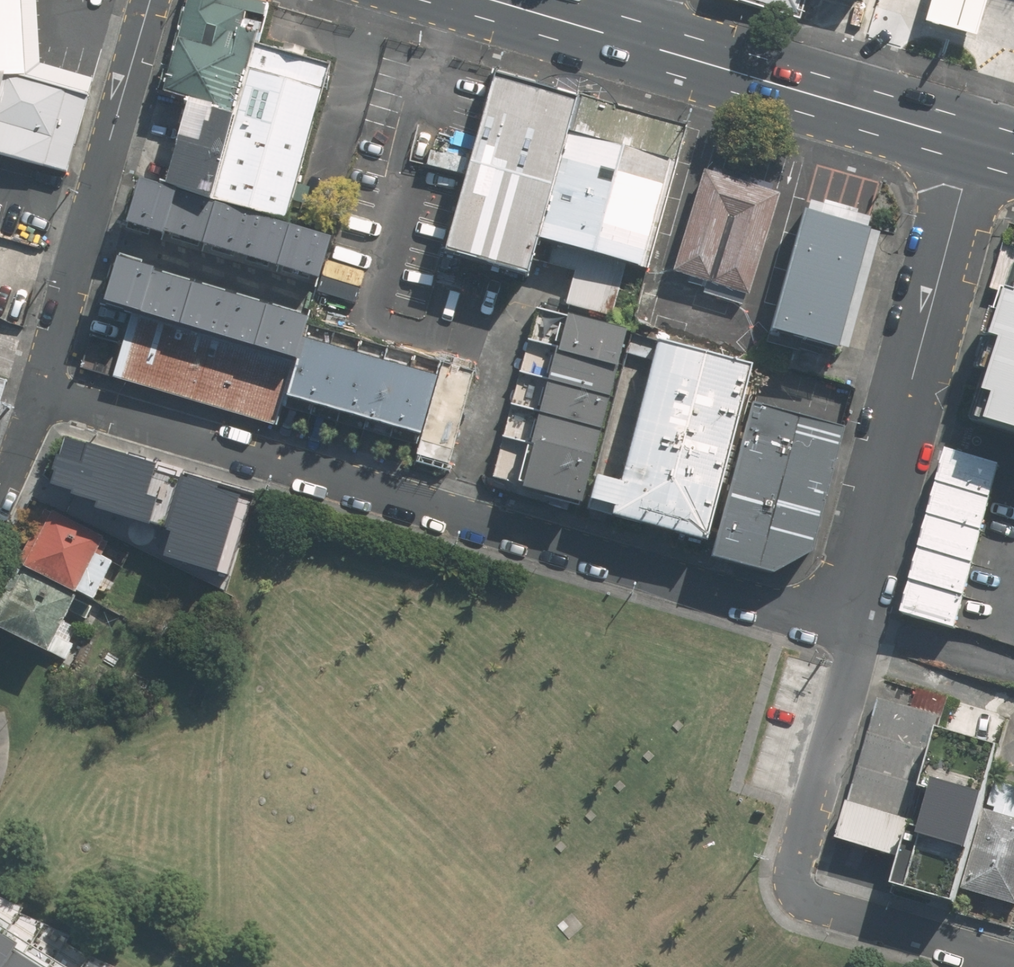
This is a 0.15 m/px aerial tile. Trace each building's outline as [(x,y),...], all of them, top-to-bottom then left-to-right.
[(64,172),(86,96),(25,79),(21,0),(0,0),(0,155),(64,172)] [(257,44),(268,2),(260,0),(191,0),(165,94),(186,101),(237,114),(257,44)] [(801,17),(806,0),(742,0),(801,17)] [(928,18),(976,31),(985,0),(933,0),(928,18)] [(329,64),(257,44),(237,114),(215,194),(287,214),(329,64)] [(574,98),(490,74),(441,249),(525,272),(534,240),(565,129),(574,98)] [(215,194),(237,114),(186,101),(165,180),(215,194)] [(675,160),(565,129),(534,240),(644,270),(675,160)] [(777,192),(701,169),(671,271),(747,294),(777,192)] [(143,179),(131,220),(319,275),(331,233),(143,179)] [(875,230),(802,209),(767,333),(841,353),(875,230)] [(123,259),(111,301),(135,306),(299,352),(288,392),(418,427),(434,368),(305,333),(311,311),(123,259)] [(967,422),(1013,436),(1013,270),(967,422)] [(576,505),(625,326),(539,302),(490,481),(576,505)] [(135,306),(116,372),(280,419),(288,392),(299,352),(135,306)] [(701,537),(750,364),(657,338),(608,511),(701,537)] [(843,428),(750,402),(706,557),(769,573),(811,550),(843,428)] [(74,490),(103,498),(119,446),(66,430),(54,466),(59,468),(55,481),(75,487),(74,490)] [(102,502),(163,520),(178,471),(180,465),(119,446),(103,498),(102,502)] [(1007,469),(951,452),(901,611),(957,628),(1007,469)] [(243,490),(178,471),(163,520),(175,524),(169,549),(222,564),(243,490)] [(110,542),(52,513),(51,515),(44,511),(16,566),(93,604),(113,563),(102,558),(110,542)] [(75,600),(15,570),(0,600),(0,633),(48,656),(75,600)] [(943,716),(882,697),(838,839),(899,858),(917,802),(943,716)] [(917,802),(899,858),(956,876),(973,820),(917,802)] [(982,808),(959,885),(1013,902),(1013,817),(982,808)] [(17,944),(21,940),(0,926),(0,966),(53,966),(17,944)]
